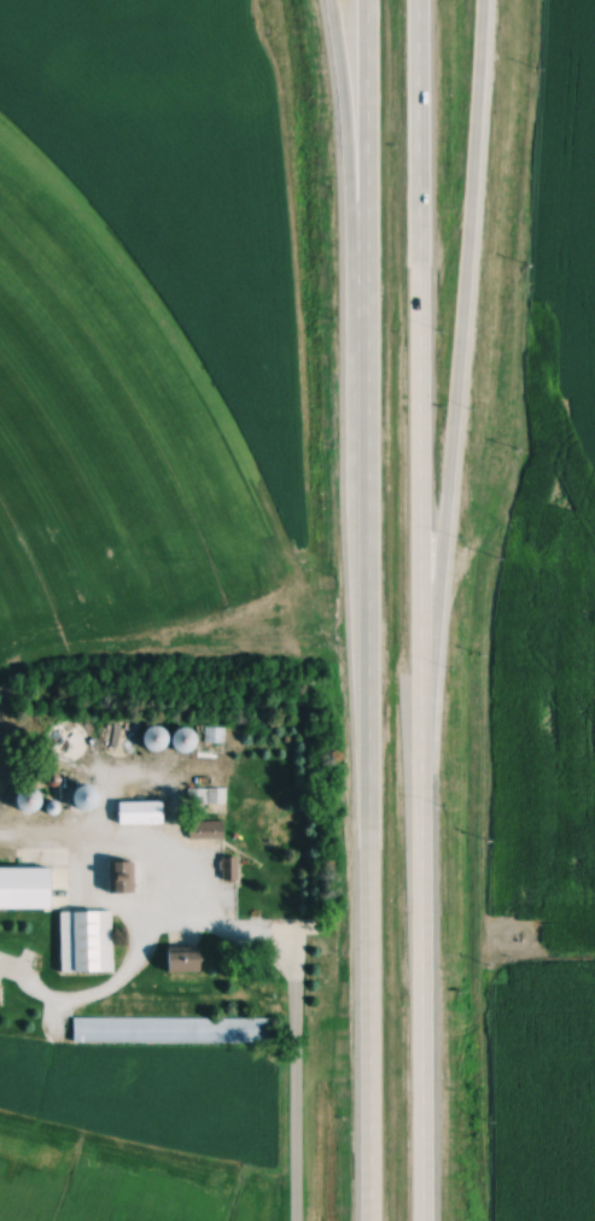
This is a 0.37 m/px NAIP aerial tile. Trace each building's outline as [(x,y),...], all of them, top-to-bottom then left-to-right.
[(158,752),(172,735),(160,724),(145,741),(158,752)] [(58,726),(58,760),(89,760),(89,726),(58,726)] [(220,742),(220,729),(204,729),(204,742),(220,742)] [(30,814),(39,801),(23,790),(14,803),(30,814)] [(118,824),(166,824),(166,802),(118,802),(118,824)] [(0,849),(0,875),(74,875),(74,849),(0,849)] [(116,974),(115,912),(60,913),(60,974),(116,974)] [(259,1044),(259,1019),(72,1018),(72,1043),(259,1044)]
